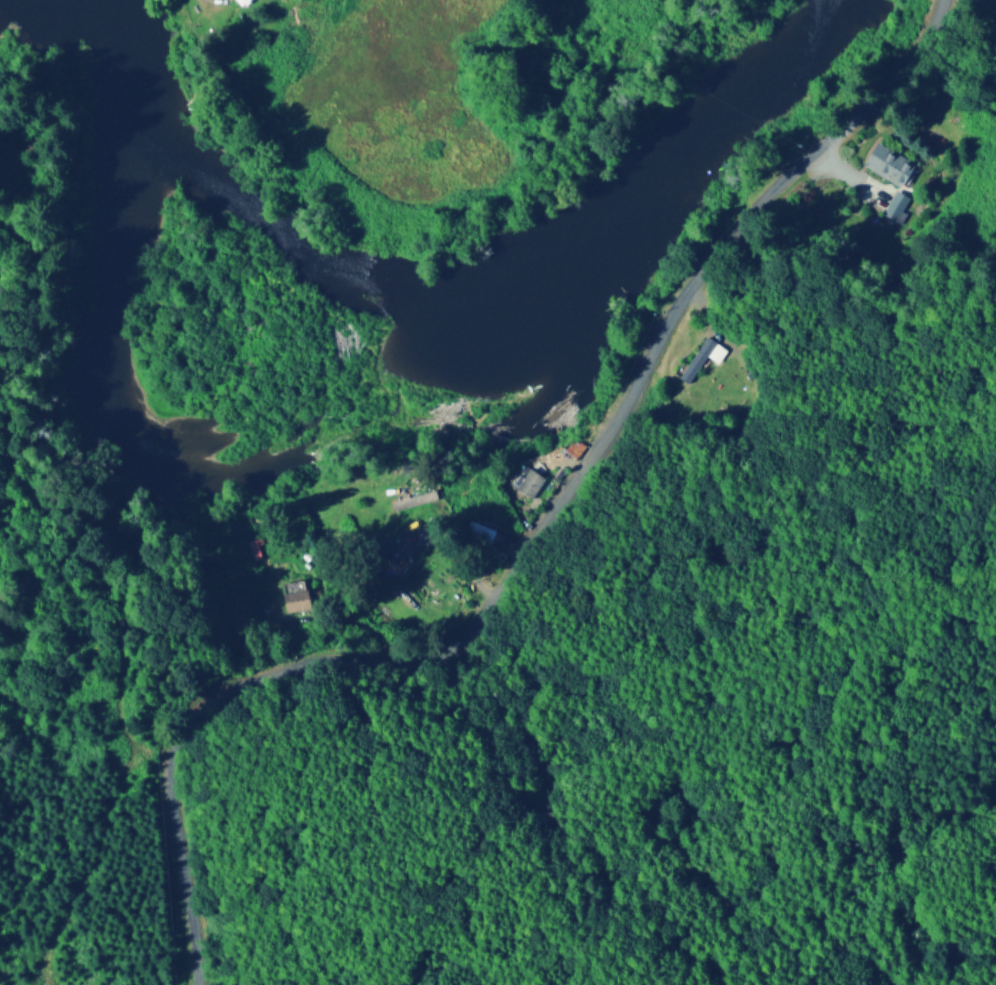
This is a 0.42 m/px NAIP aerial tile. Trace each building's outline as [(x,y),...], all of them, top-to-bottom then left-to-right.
[(913,158),(874,141),(862,166),(902,183),(913,158)] [(909,198),(896,190),(882,212),(896,220),(909,198)] [(688,381),(706,354),(718,362),(727,349),(706,335),(679,376),(688,381)] [(547,479),(529,466),(514,486),(532,498),(547,479)] [(281,582),(285,609),(311,605),(306,578),(281,582)]
